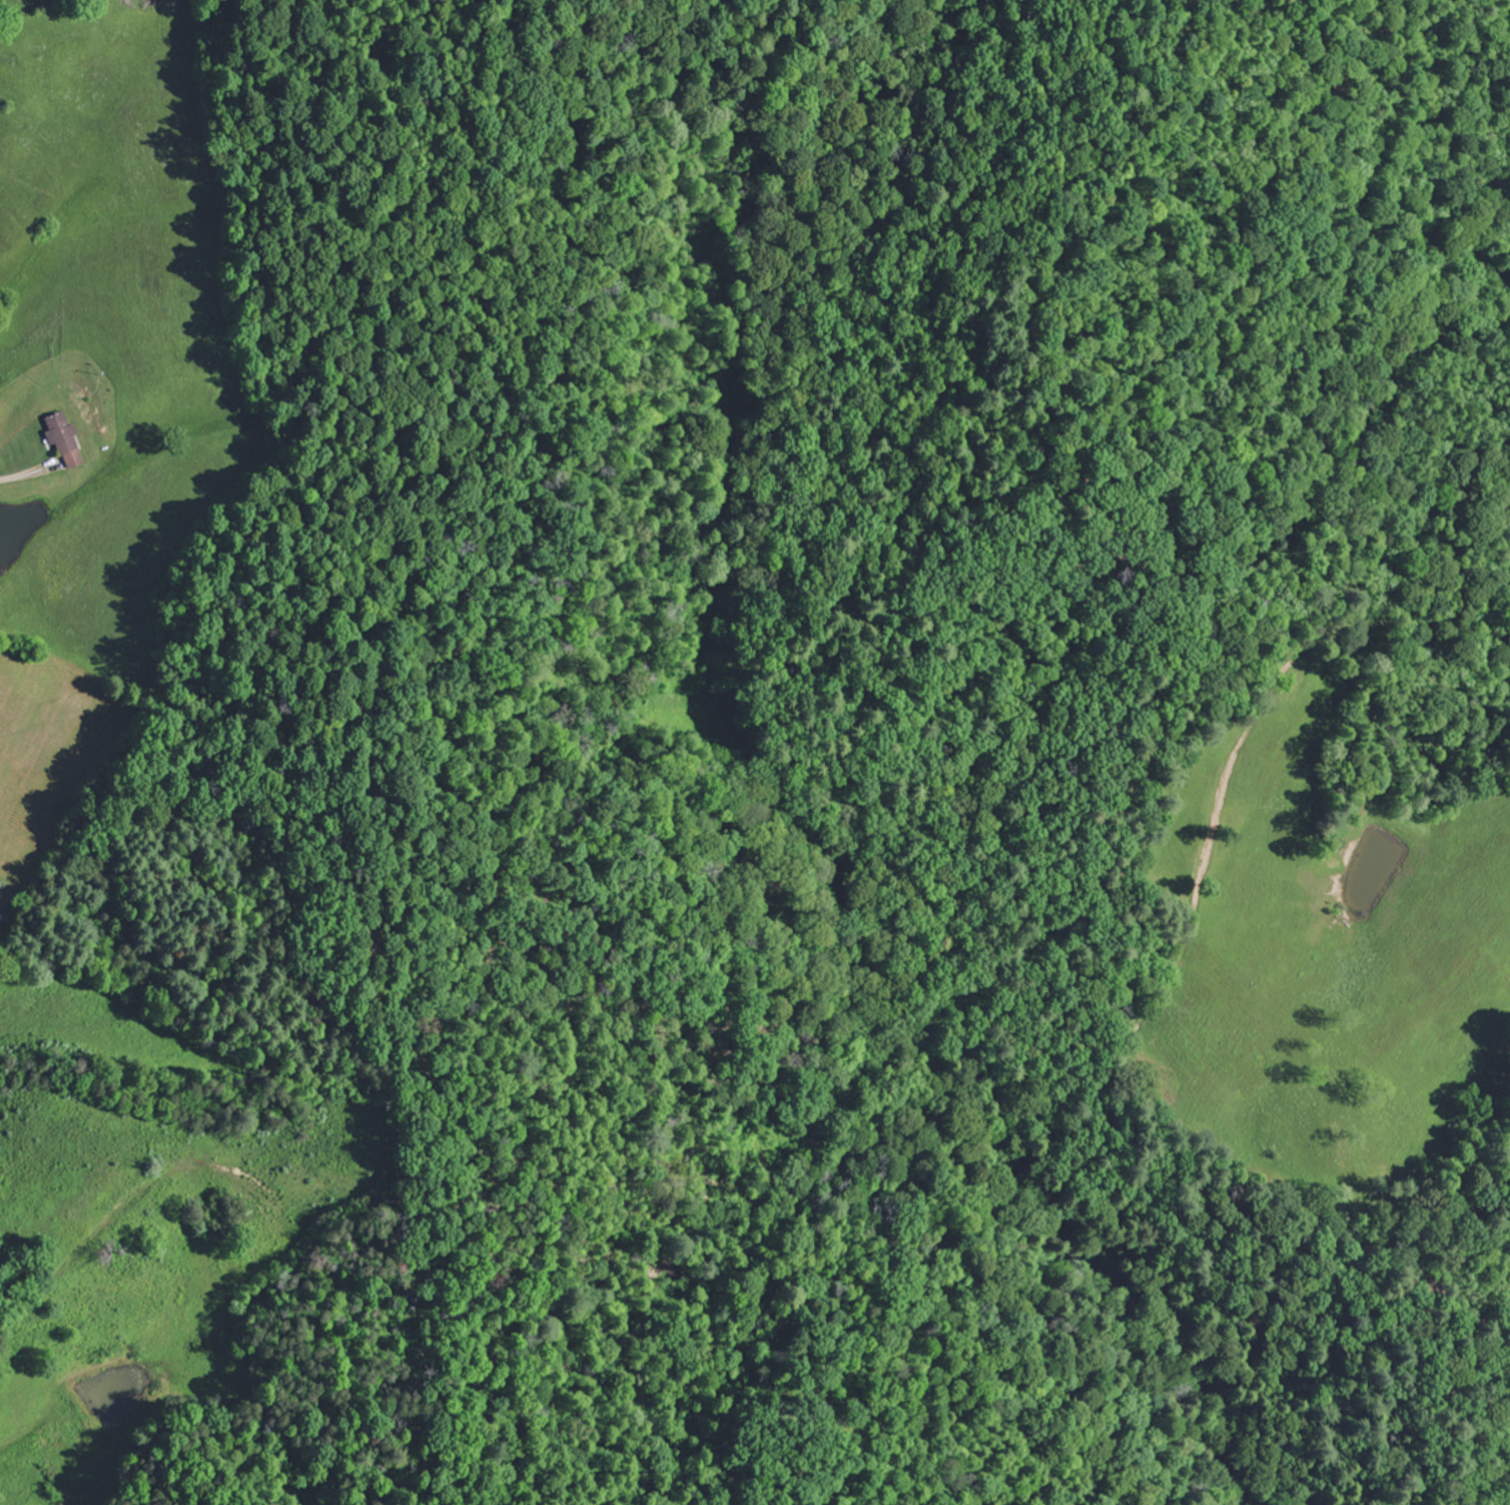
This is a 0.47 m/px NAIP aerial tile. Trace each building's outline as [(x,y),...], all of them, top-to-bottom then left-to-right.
[(85,464),(76,437),(79,436),(75,424),(70,426),(66,413),(46,419),(51,432),(46,434),(51,447),(59,444),(68,470),(85,464)]
